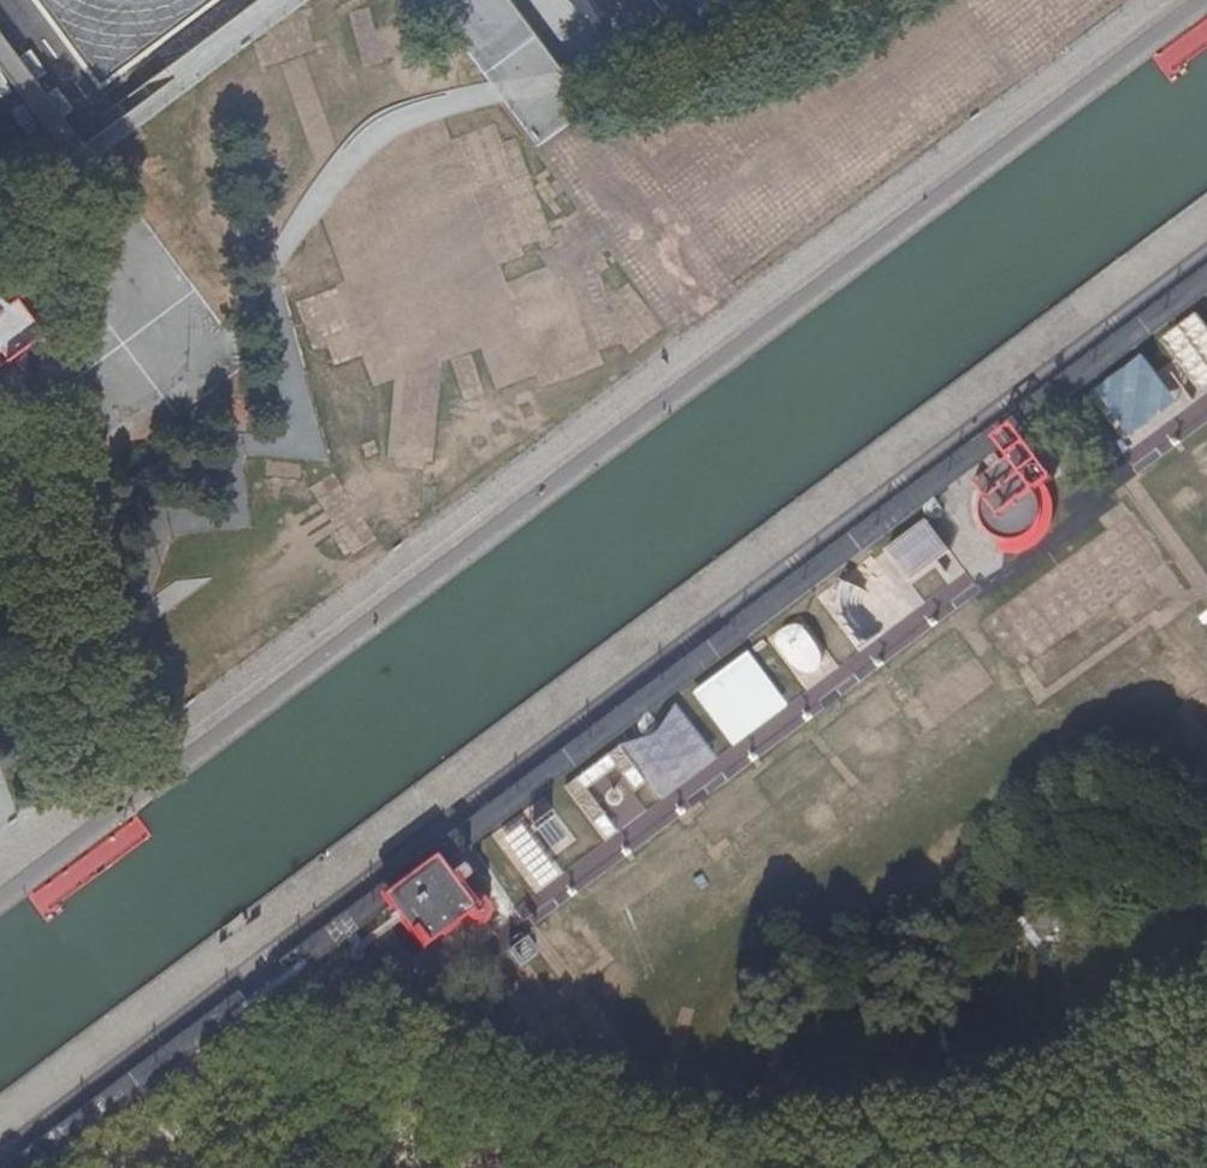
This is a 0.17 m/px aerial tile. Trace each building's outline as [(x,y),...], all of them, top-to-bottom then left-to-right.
[(598,39),(605,43),(607,42),(605,34),(588,0),(562,0),(598,39)] [(0,299),(0,354),(36,327),(9,292),(0,299)] [(1044,483),(1053,477),(1026,442),(1007,455),(1007,459),(983,477),(977,483),(973,489),(969,497),(968,504),(967,513),(968,521),(972,530),(977,538),(984,545),(991,549),(1000,552),(1010,553),(1019,552),(1026,550),(1036,544),(1044,537),(1050,527),(1052,518),(1053,509),(1052,499),(1049,492),(1046,486),(1044,483)] [(434,855),(379,897),(419,951),(464,917),(468,920),(471,923),(479,923),(483,922),(486,919),(488,915),(489,912),(489,908),(488,904),(486,901),(482,899),(478,897),(474,897),(467,900),(434,855)]
